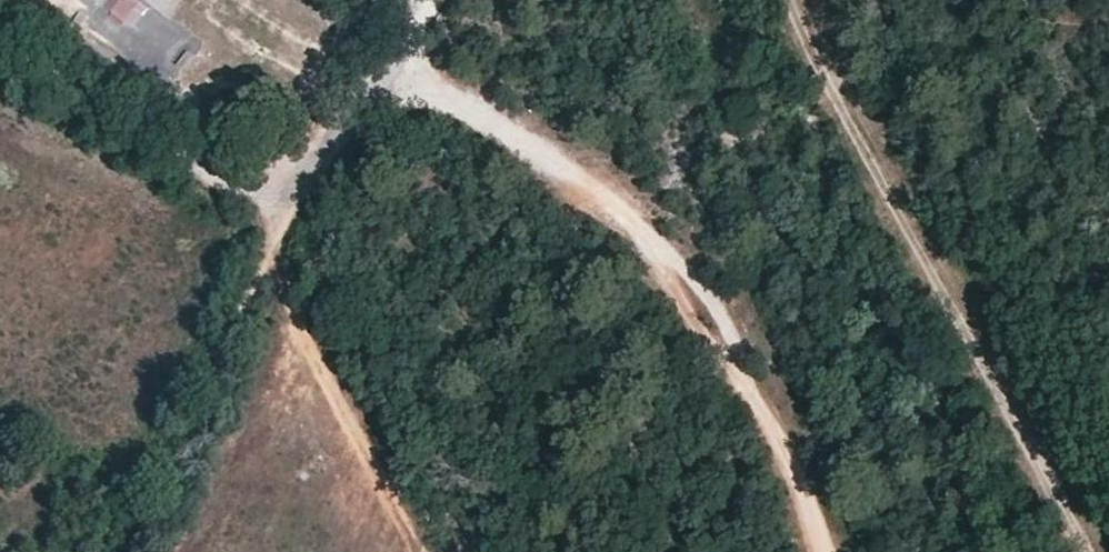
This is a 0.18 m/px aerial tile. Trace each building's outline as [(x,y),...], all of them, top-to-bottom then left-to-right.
[(108,18),(131,28),(143,2),(139,0),(117,0),(108,18)]
